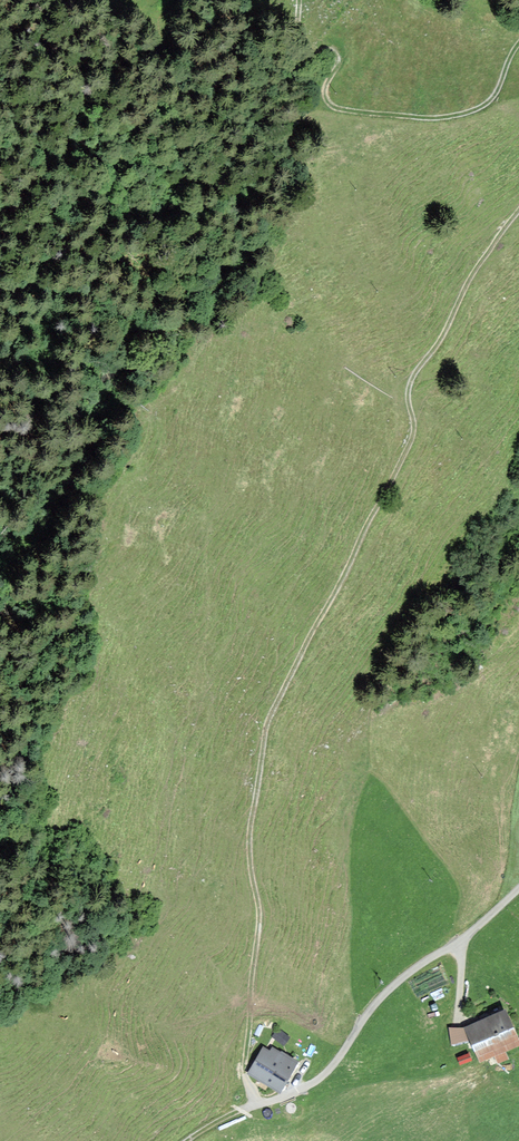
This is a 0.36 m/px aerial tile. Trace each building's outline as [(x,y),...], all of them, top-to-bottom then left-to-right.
[(467,1029),(481,1061),(496,1054),(499,1061),(507,1058),(504,1051),(518,1044),(518,1043),(505,1012),(467,1029)] [(269,1051),(264,1048),(249,1073),(280,1092),(297,1061),(272,1047),(269,1051)]
